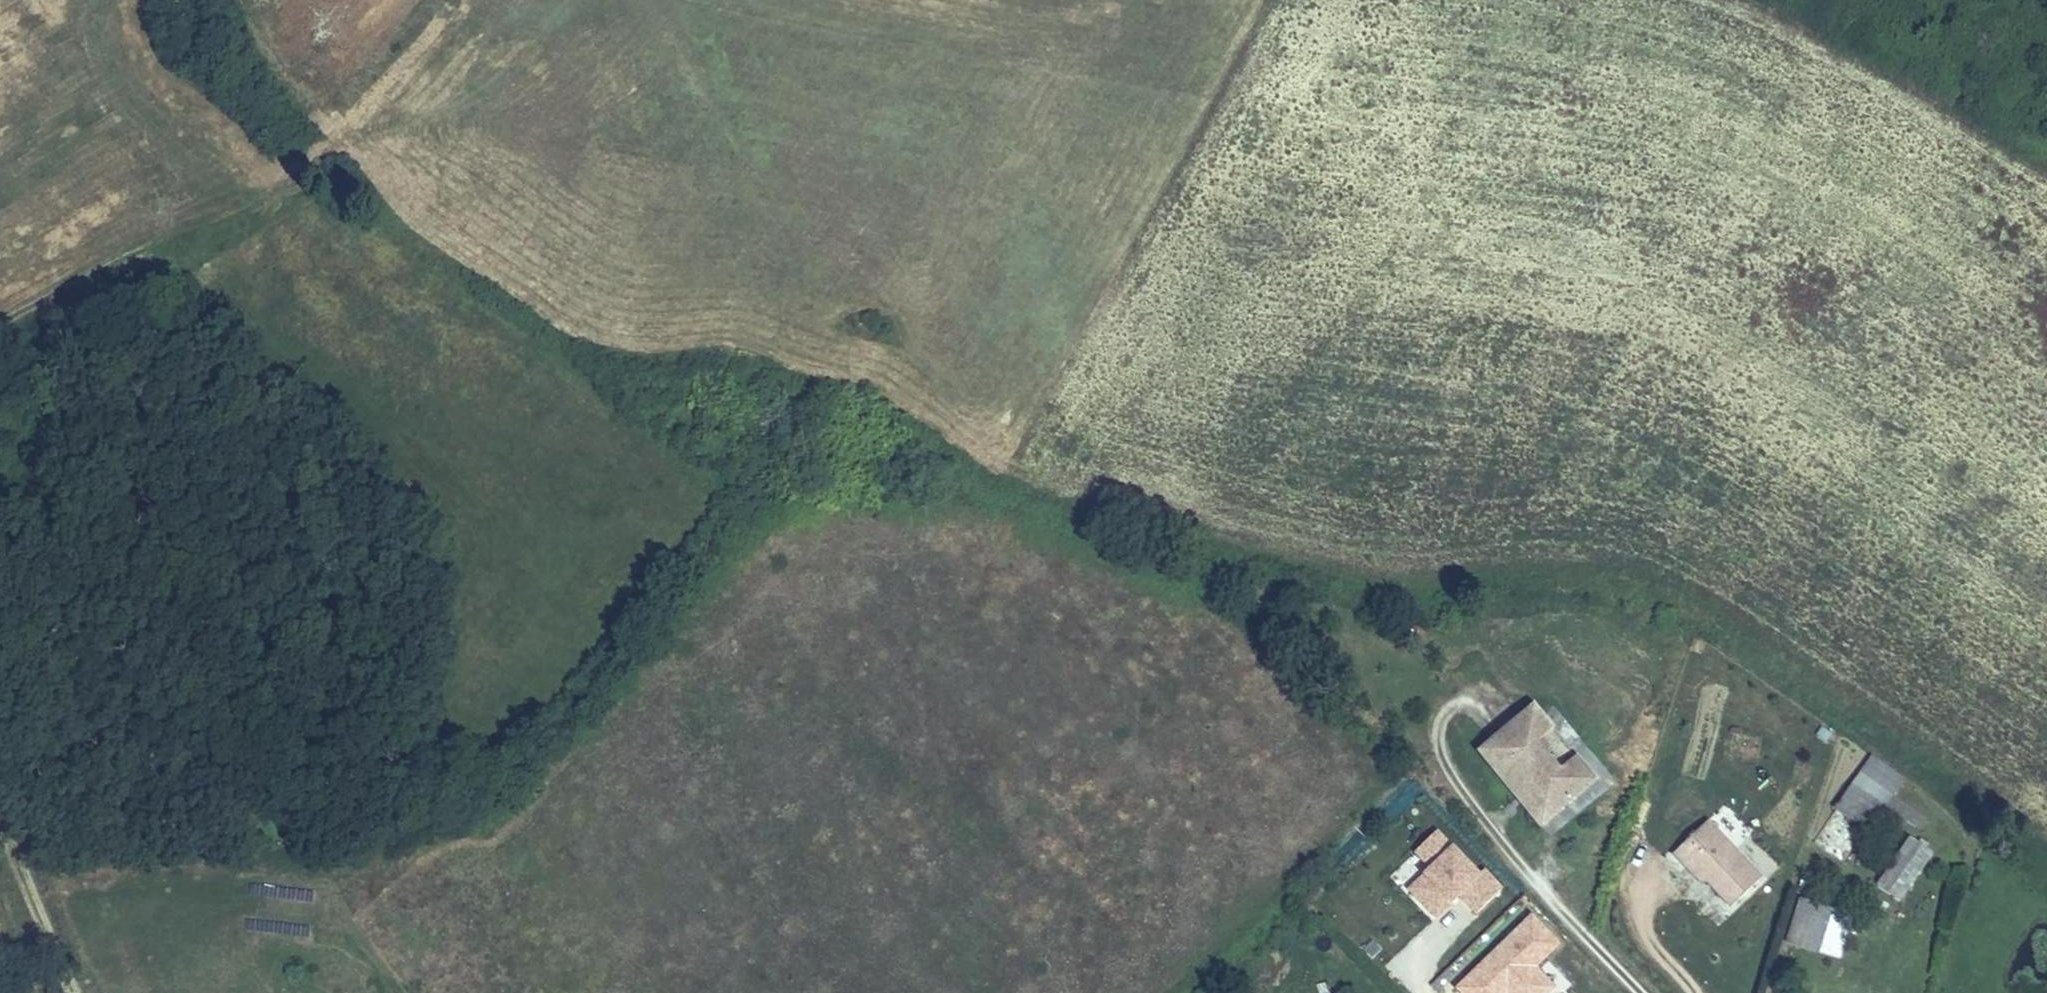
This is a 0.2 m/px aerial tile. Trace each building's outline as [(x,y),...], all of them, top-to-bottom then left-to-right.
[(1534,698),(1473,744),(1534,825),(1597,778),(1575,748),(1557,761),(1538,735),(1553,724),(1534,698)] [(1879,788),(1875,795),(1910,814),(1914,807),(1879,788)] [(1433,919),(1456,895),(1475,914),(1500,887),(1435,825),(1387,875),(1433,919)] [(1899,901),(1932,849),(1905,832),(1873,884),(1899,901)] [(1711,836),(1739,865),(1742,861),(1715,833),(1711,836)] [(1739,918),(1769,889),(1742,861),(1739,865),(1711,836),(1681,864),(1705,890),(1708,886),(1719,897),(1739,918)] [(1792,947),(1841,956),(1849,909),(1800,901),(1792,947)] [(1560,939),(1527,908),(1450,987),(1456,992),(1545,992),(1554,984),(1535,965),(1560,939)]
